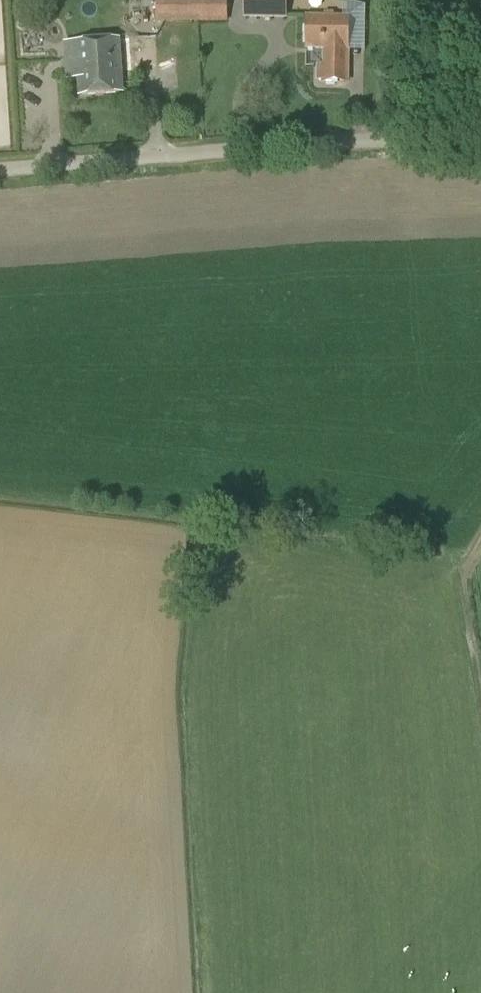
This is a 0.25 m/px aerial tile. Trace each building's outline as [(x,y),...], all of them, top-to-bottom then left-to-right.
[(156,23),(227,22),(228,0),(156,0),(156,23)] [(287,0),(243,0),(243,19),(287,20),(287,0)] [(308,15),(308,47),(325,47),(324,65),(320,65),(319,78),(324,79),(324,80),(348,81),(348,48),(349,16),(308,15)] [(78,57),(65,58),(66,79),(82,78),(83,95),(101,94),(122,92),(120,69),(122,69),(120,38),(99,40),(77,42),(77,43),(78,57)]
